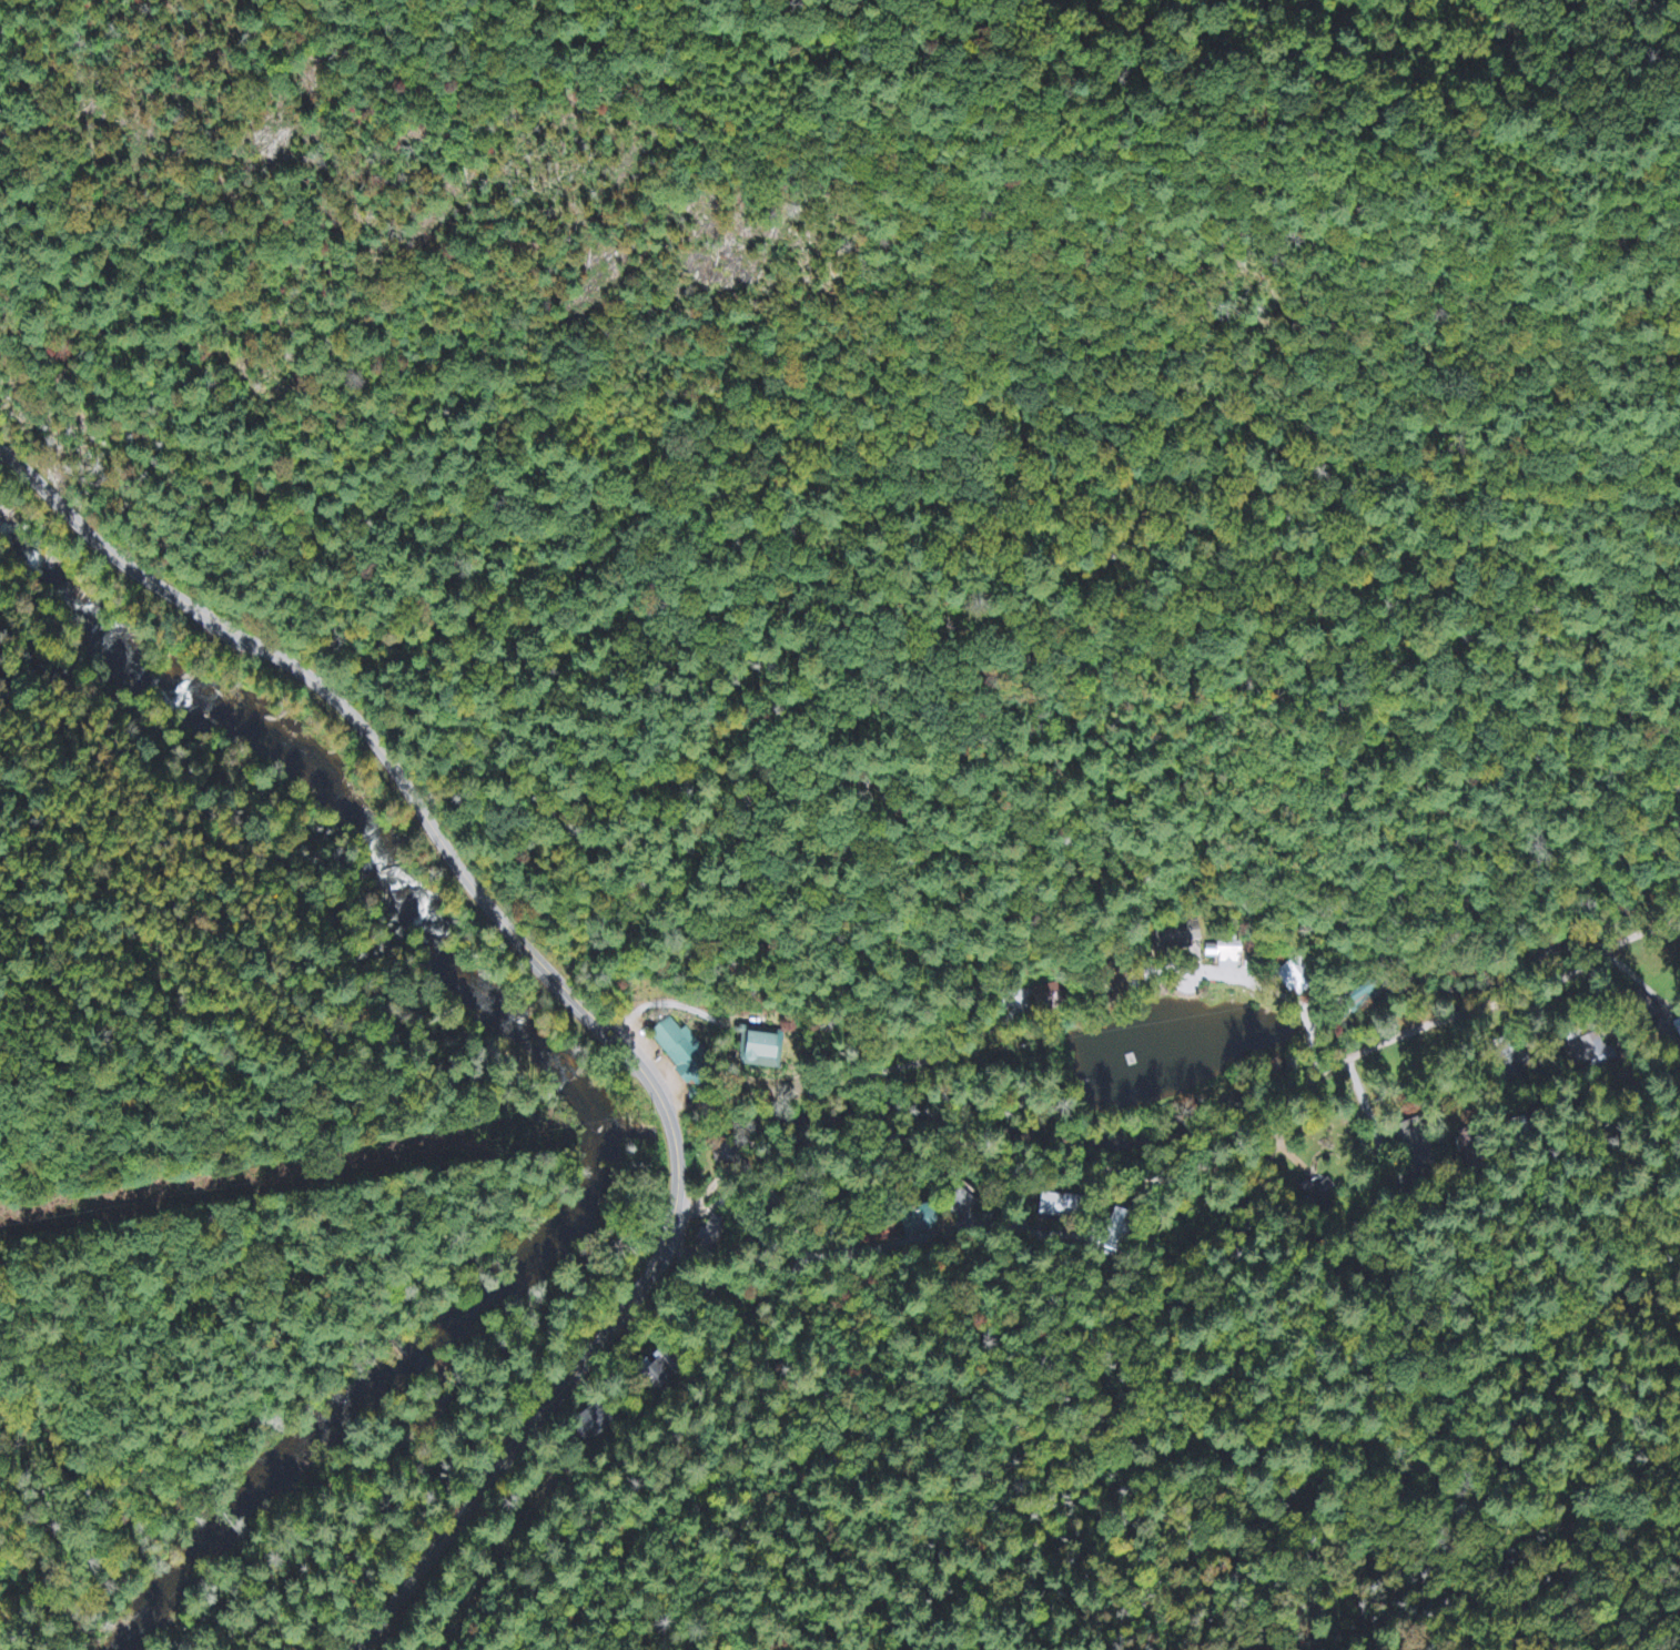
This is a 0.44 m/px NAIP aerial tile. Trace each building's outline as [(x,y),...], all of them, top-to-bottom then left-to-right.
[(1205,959),(1217,959),(1218,970),(1240,970),(1239,945),(1204,946),(1205,959)] [(1350,1009),(1378,990),(1371,980),(1343,1000),(1350,1009)] [(681,1033),(669,1018),(648,1035),(683,1078),(697,1067),(692,1060),(705,1050),(687,1028),(681,1033)] [(1590,1064),(1593,1071),(1612,1064),(1600,1032),(1566,1046),(1576,1070),(1590,1064)] [(974,1202),(958,1189),(944,1206),(959,1219),(974,1202)] [(1077,1218),(1077,1197),(1039,1196),(1039,1217),(1077,1218)] [(907,1239),(939,1229),(931,1203),(899,1214),(907,1239)] [(1125,1252),(1133,1213),(1113,1209),(1105,1247),(1125,1252)] [(675,1377),(658,1358),(640,1375),(658,1393),(675,1377)]
